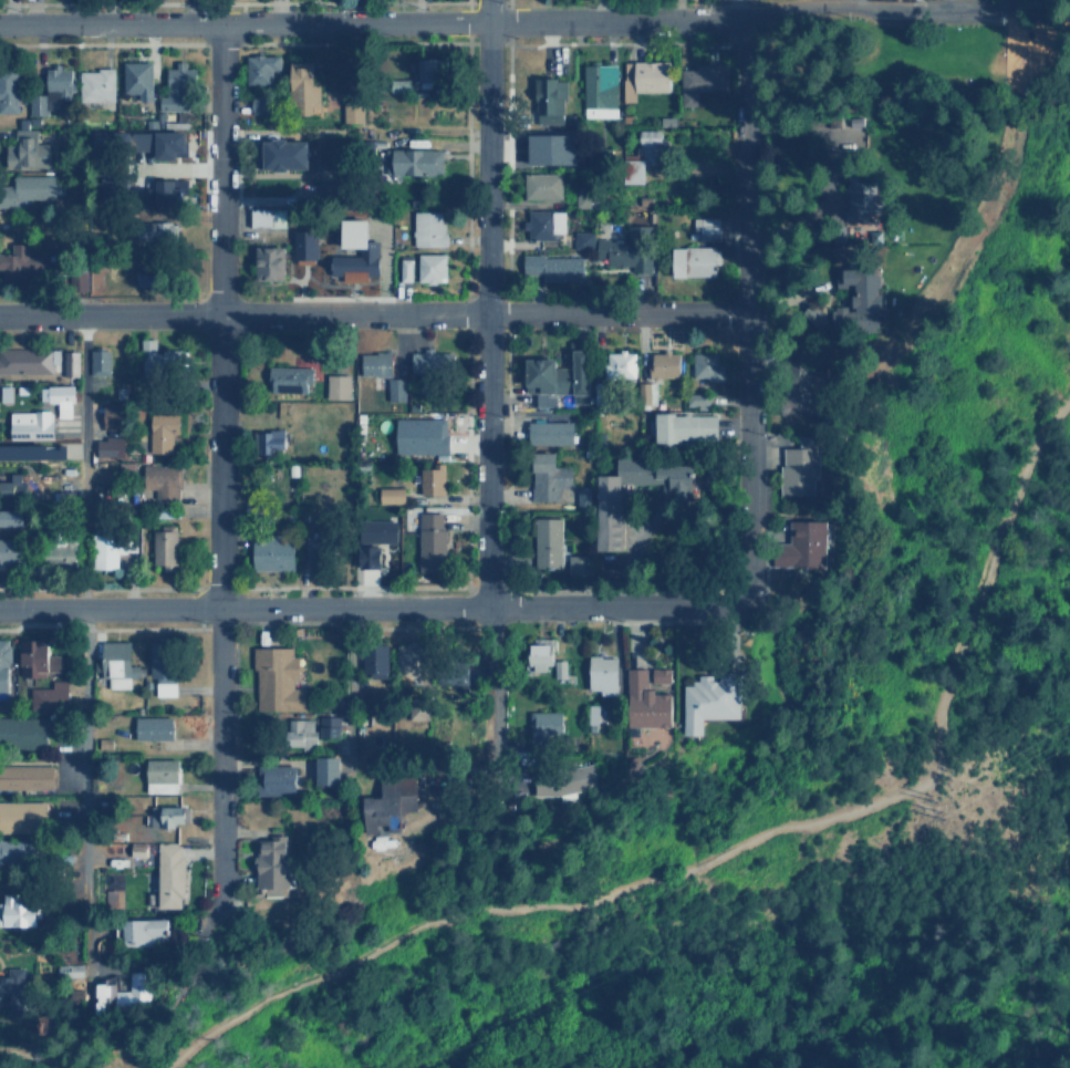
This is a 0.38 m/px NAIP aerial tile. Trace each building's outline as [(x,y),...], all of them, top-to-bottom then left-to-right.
[(281,54),(248,54),(248,85),(273,84),(273,70),(281,69),(281,54)] [(418,59),(419,81),(447,80),(447,58),(418,59)] [(141,93),(141,101),(154,100),(153,61),(124,62),(125,93),(141,93)] [(168,68),(168,95),(159,95),(159,110),(186,111),(186,84),(196,84),(196,68),(187,68),(187,61),(176,61),(176,68),(168,68)] [(315,62),(293,61),(291,112),(321,112),(322,81),(315,80),(315,62)] [(622,101),(634,101),(634,91),(671,92),(671,61),(622,61),(622,101)] [(723,64),(682,63),(681,90),(723,91),(723,64)] [(582,65),(583,117),(617,117),(616,64),(582,65)] [(29,94),(30,114),(48,114),(46,100),(73,100),(72,66),(46,68),(48,93),(29,94)] [(115,70),(80,69),(79,100),(115,101),(115,70)] [(18,113),(18,72),(0,71),(0,112),(18,113)] [(343,76),(345,90),(355,87),(354,74),(343,76)] [(564,124),(565,77),(537,77),(534,124),(564,124)] [(251,113),(276,114),(277,96),(251,96),(251,113)] [(364,122),(364,102),(344,102),(343,122),(364,122)] [(864,115),(829,116),(830,128),(864,127),(864,115)] [(38,128),(17,128),(17,143),(7,144),(7,167),(55,167),(55,143),(38,143),(38,128)] [(644,183),(644,164),(659,164),(659,128),(640,129),(640,159),(624,159),(624,183),(644,183)] [(187,157),(187,131),(156,131),(157,157),(187,157)] [(530,134),(530,165),(578,164),(578,143),(567,143),(567,133),(530,134)] [(267,139),(266,169),(311,169),(312,139),(267,139)] [(444,175),(445,149),(394,148),(393,174),(444,175)] [(844,205),(875,209),(876,198),(882,198),(883,190),(875,190),(876,183),(858,182),(859,172),(849,170),(844,205)] [(561,173),(524,173),(524,199),(561,199),(561,173)] [(25,207),(24,199),(54,198),(54,174),(13,175),(14,185),(0,185),(0,207),(25,207)] [(186,205),(186,179),(156,178),(156,187),(142,187),(142,205),(186,205)] [(575,206),(592,207),(592,193),(575,191),(575,206)] [(284,208),(251,209),(251,227),(284,227),(284,208)] [(565,210),(529,209),(529,220),(528,220),(527,238),(554,239),(554,232),(565,232),(565,210)] [(414,246),(445,246),(444,210),(413,211),(414,246)] [(720,217),(693,217),(693,230),(700,230),(700,239),(720,239),(720,217)] [(332,256),(333,274),(344,274),(344,281),(370,281),(370,274),(381,274),(380,240),(372,240),(371,218),(344,219),(344,248),(371,247),(371,255),(332,256)] [(175,246),(174,221),(143,221),(143,239),(152,239),(152,246),(175,246)] [(316,230),(294,230),(294,263),(316,263),(316,230)] [(574,248),(594,249),(594,231),(574,230),(574,248)] [(598,258),(609,258),(609,266),(633,266),(633,272),(652,272),(651,238),(598,239),(598,258)] [(863,263),(866,246),(846,243),(845,256),(856,257),(855,261),(863,263)] [(287,247),(258,246),(257,280),(285,281),(287,247)] [(675,277),(719,276),(719,246),(675,247),(675,277)] [(418,281),(446,282),(447,253),(418,252),(418,281)] [(2,270),(2,276),(43,278),(44,256),(0,253),(0,270),(2,270)] [(524,273),(543,273),(544,280),(585,280),(584,257),(544,257),(544,253),(523,253),(524,273)] [(413,281),(413,258),(401,258),(401,281),(413,281)] [(844,268),(844,284),(857,284),(857,315),(864,315),(864,326),(874,326),(883,326),(883,268),(844,268)] [(101,272),(72,271),(72,287),(100,288),(101,272)] [(164,286),(163,276),(138,277),(138,287),(164,286)] [(832,325),(852,325),(852,305),(832,307),(832,325)] [(183,350),(156,350),(156,339),(142,339),(143,379),(184,377),(183,350)] [(412,352),(411,373),(419,373),(419,392),(435,392),(435,374),(454,374),(454,352),(434,352),(434,346),(424,346),(424,352),(412,352)] [(52,349),(0,349),(0,372),(51,373),(52,349)] [(90,374),(110,375),(111,349),(91,349),(90,374)] [(557,393),(589,394),(590,349),(573,349),(573,367),(559,367),(559,359),(528,357),(527,392),(537,393),(536,405),(557,405),(557,393)] [(79,375),(79,351),(63,351),(63,375),(79,375)] [(635,379),(636,351),(606,351),(605,377),(635,379)] [(362,375),(393,375),(393,352),(363,352),(362,375)] [(681,352),(651,352),(650,376),(679,377),(681,352)] [(692,379),(724,379),(724,353),(693,353),(692,379)] [(313,383),(313,367),(271,365),(270,392),(308,393),(308,383),(313,383)] [(351,374),(328,374),(328,398),(351,400),(351,374)] [(406,400),(405,377),(388,377),(388,401),(406,400)] [(656,382),(636,382),(636,404),(655,404),(656,382)] [(73,385),(40,386),(41,402),(58,401),(58,418),(74,417),(73,385)] [(686,407),(709,407),(709,393),(686,393),(686,407)] [(104,428),(125,427),(124,400),(103,401),(104,428)] [(54,437),(53,411),(11,412),(12,438),(54,437)] [(179,414),(149,414),(150,452),(173,452),(173,434),(180,433),(179,414)] [(656,442),(717,440),(717,414),(656,414),(656,442)] [(449,454),(449,418),(397,418),(396,453),(449,454)] [(529,421),(529,444),(573,445),(573,422),(529,421)] [(272,454),(271,446),(287,445),(285,429),(260,431),(261,454),(272,454)] [(782,447),(781,495),(819,495),(820,435),(800,435),(800,447),(782,447)] [(124,438),(97,437),(97,456),(124,457),(124,438)] [(0,444),(0,459),(66,460),(66,445),(0,444)] [(558,452),(533,452),(534,500),(561,500),(561,487),(573,487),(572,466),(558,466),(558,452)] [(599,551),(623,551),(623,484),(662,484),(662,491),(695,491),(694,462),(616,462),(616,475),(599,475),(599,551)] [(420,468),(422,496),(446,495),(445,463),(438,463),(438,468),(420,468)] [(180,465),(144,465),(144,488),(156,488),(156,499),(181,498),(180,465)] [(24,473),(12,474),(12,480),(0,481),(0,501),(25,501),(24,473)] [(380,504),(405,502),(405,487),(380,487),(380,504)] [(0,526),(25,527),(25,510),(0,509),(0,526)] [(445,512),(420,512),(419,571),(445,572),(445,512)] [(561,518),(536,518),(536,567),(562,566),(561,518)] [(397,519),(361,520),(361,542),(397,541),(397,519)] [(829,521),(790,520),(789,550),(773,550),(773,566),(828,567),(829,521)] [(154,527),(155,566),(179,564),(178,526),(154,527)] [(114,528),(94,527),(93,569),(117,570),(118,552),(131,553),(131,538),(114,537),(114,528)] [(329,535),(307,536),(307,570),(329,569),(329,535)] [(0,538),(0,564),(22,564),(23,539),(0,538)] [(253,570),(295,570),(297,540),(254,539),(253,570)] [(43,566),(76,564),(75,545),(43,546),(43,566)] [(383,569),(383,547),(362,546),(361,569),(383,569)] [(568,574),(591,573),(591,554),(568,556),(568,574)] [(0,640),(0,692),(11,692),(10,640),(0,640)] [(51,640),(22,640),(21,676),(48,677),(48,671),(62,672),(62,655),(51,654),(51,640)] [(110,688),(133,687),(132,640),(103,641),(104,677),(108,677),(110,688)] [(152,677),(156,677),(156,696),(176,696),(175,642),(150,642),(152,677)] [(398,643),(397,675),(422,675),(423,643),(398,643)] [(553,668),(553,644),(531,643),(531,668),(553,668)] [(388,676),(389,644),(365,644),(364,675),(388,676)] [(254,711),(305,711),(305,687),(293,687),(293,680),(299,680),(300,656),(293,656),(293,647),(256,646),(254,711)] [(617,656),(590,656),(589,689),(601,689),(600,695),(617,695),(617,656)] [(554,678),(567,678),(565,659),(554,660),(554,678)] [(673,693),(658,693),(658,683),(672,683),(672,667),(650,667),(650,668),(629,668),(629,726),(673,727),(673,693)] [(704,718),(744,718),(744,673),(718,673),(718,674),(698,674),(698,683),(684,683),(684,735),(704,735),(704,718)] [(52,687),(30,687),(31,712),(67,711),(67,680),(51,680),(52,687)] [(588,730),(606,732),(607,705),(589,704),(588,730)] [(563,711),(530,712),(531,748),(548,748),(548,733),(563,733),(563,711)] [(136,716),(135,739),(173,740),(173,717),(136,716)] [(341,716),(320,716),(320,739),(341,738),(341,716)] [(11,745),(40,745),(40,732),(45,732),(45,718),(0,717),(0,740),(12,740),(11,745)] [(316,719),(287,718),(287,746),(315,747),(316,719)] [(342,785),(341,757),(318,757),(318,785),(342,785)] [(147,794),(179,792),(179,758),(147,759),(147,794)] [(0,765),(0,789),(54,789),(54,766),(0,765)] [(258,795),(297,794),(297,766),(257,767),(258,795)] [(539,797),(600,789),(598,768),(536,776),(539,797)] [(367,833),(380,832),(380,823),(404,822),(404,810),(419,809),(417,774),(382,776),(383,797),(365,797),(367,833)] [(48,831),(48,801),(0,801),(0,831),(48,831)] [(152,828),(176,829),(177,823),(187,823),(187,807),(152,806),(152,828)] [(258,840),(259,895),(292,895),(291,834),(271,836),(271,840),(258,840)] [(30,861),(29,839),(0,840),(0,863),(30,861)] [(145,857),(146,842),(132,842),(131,857),(145,857)] [(157,908),(183,908),(184,843),(158,843),(157,908)] [(104,888),(104,906),(121,905),(120,888),(104,888)] [(38,926),(39,903),(18,903),(18,893),(4,893),(3,902),(0,902),(0,926),(38,926)] [(172,943),(172,919),(126,920),(126,944),(172,943)] [(113,940),(98,936),(96,950),(111,953),(113,940)] [(11,997),(11,1014),(24,1015),(25,967),(9,967),(8,976),(0,976),(0,997),(11,997)] [(120,1005),(155,1004),(154,979),(147,979),(146,972),(133,972),(133,991),(118,991),(120,1005)] [(111,996),(116,996),(116,984),(100,984),(101,1013),(112,1013),(111,996)]
